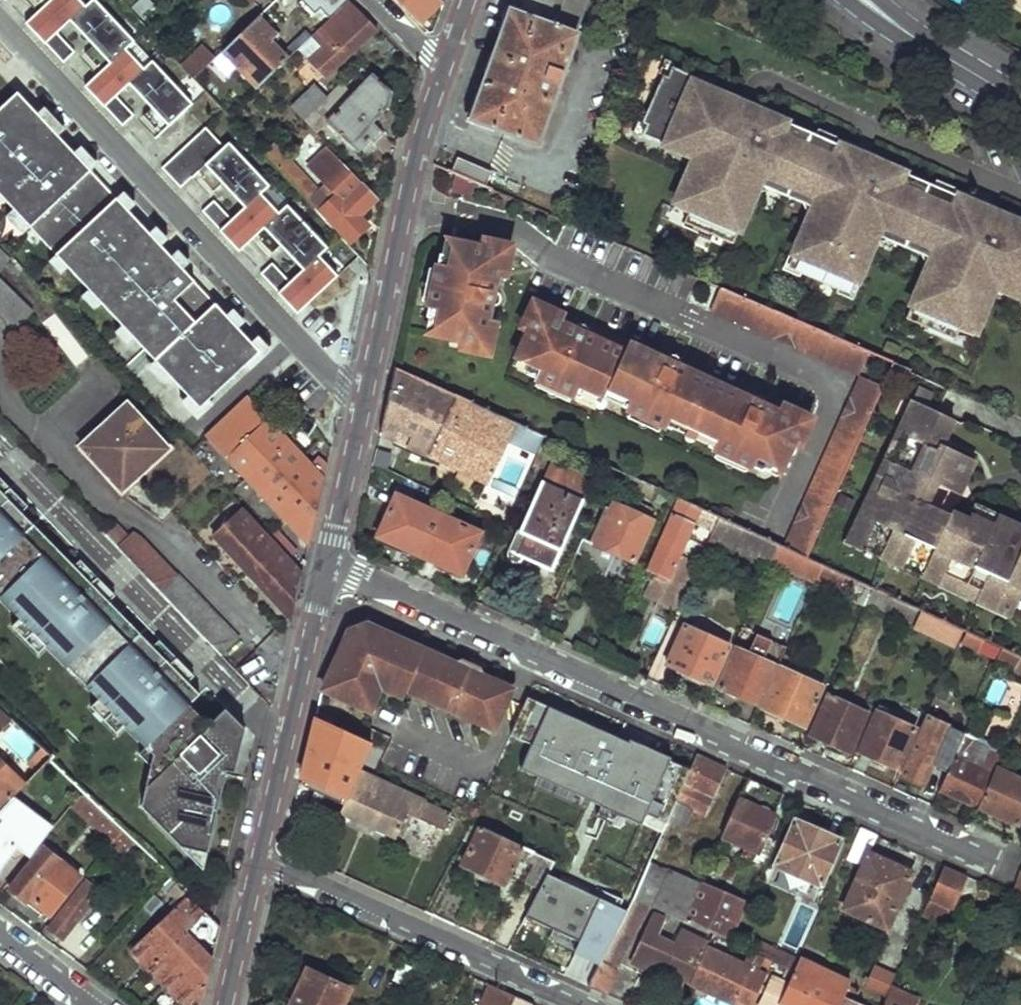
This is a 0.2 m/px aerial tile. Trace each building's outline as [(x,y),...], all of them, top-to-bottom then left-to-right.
[(64,63),(75,52),(57,33),(72,20),(110,61),(133,41),(95,0),(92,0),(85,6),(79,0),(52,0),(27,23),(64,63)] [(373,30),(345,0),(344,0),(306,38),(311,43),(317,49),(304,62),(319,77),(373,30)] [(417,25),(440,2),(438,0),(393,0),(417,25)] [(583,0),(509,0),(505,12),(571,34),(583,0)] [(571,34),(505,12),(466,119),(532,143),(548,98),(571,34)] [(288,55),(252,16),(217,50),(253,87),(261,80),(288,55)] [(301,52),(311,43),(306,38),(296,47),(301,52)] [(189,77),(211,55),(199,43),(177,64),(189,77)] [(86,87),(123,127),(134,116),(116,97),(131,83),(169,125),(192,105),(153,62),(144,70),(126,50),(86,87)] [(984,215),(949,199),(909,182),(905,191),(890,185),(894,176),(866,163),(831,148),(791,131),(787,140),(772,134),(776,124),(748,113),(714,98),(717,92),(664,69),(659,79),(655,77),(634,124),(639,126),(634,136),(671,152),(674,145),(690,152),(693,160),(688,171),(682,168),(664,207),(698,222),(704,234),(724,243),(744,195),(738,192),(742,181),(750,178),(766,185),(763,192),(786,202),(789,195),(805,202),(808,210),(804,221),(797,218),(780,257),(793,263),(789,271),(826,288),(830,278),(843,284),(860,245),(853,242),(858,231),(866,228),(882,235),(879,242),(902,252),(905,245),(922,253),(924,260),(920,271),(913,268),(892,316),(911,324),(931,322),(966,338),(983,299),(976,296),(981,285),(989,282),(1005,289),(1002,296),(1020,304),(1020,231),(984,215)] [(387,95),(369,76),(324,123),(357,157),(380,135),(369,123),(384,110),(387,95)] [(299,119),(321,98),(310,86),(287,107),(299,119)] [(748,113),(751,107),(717,92),(714,98),(748,113)] [(0,118),(0,193),(41,236),(99,182),(20,99),(0,118)] [(787,140),(791,131),(776,124),(772,134),(787,140)] [(181,188),(205,165),(224,148),(206,129),(163,169),(181,188)] [(831,148),(866,163),(869,157),(834,142),(831,148)] [(213,202),(201,212),(238,252),(278,215),(259,194),(268,186),(228,144),(224,148),(205,165),(245,208),(231,221),(213,202)] [(483,187),(487,175),(454,161),(450,173),(483,187)] [(354,215),(374,197),(359,181),(355,185),(336,165),(324,176),(328,182),(313,195),(281,162),(274,168),(317,213),(319,211),(346,240),(362,225),(354,215)] [(905,191),(909,182),(894,176),(890,185),(905,191)] [(987,208),(952,193),(949,199),(984,215),(987,208)] [(199,285),(122,205),(61,263),(209,415),(270,357),(222,307),(200,327),(179,305),(199,285)] [(272,264),(261,275),(298,314),(338,277),(319,257),(327,248),(288,206),(265,228),(305,270),(290,283),(272,264)] [(484,249),(454,241),(449,262),(449,267),(438,265),(429,306),(439,309),(437,315),(432,336),(462,343),(461,350),(481,355),(489,347),(495,323),(487,321),(481,319),(480,319),(484,305),(490,307),(499,299),(494,290),(487,289),(490,275),(497,277),(505,279),(512,247),(486,240),(484,249)] [(497,277),(490,275),(487,289),(494,290),(497,277)] [(14,330),(31,311),(0,281),(0,317),(14,330)] [(722,288),(720,287),(711,309),(861,372),(870,352),(722,288)] [(541,296),(537,304),(550,300),(541,296)] [(528,322),(536,326),(522,356),(545,367),(540,376),(581,396),(586,387),(607,398),(609,395),(627,405),(622,416),(662,436),(666,427),(712,449),(710,454),(751,473),(755,465),(780,477),(794,447),(801,450),(813,425),(783,410),(780,418),(777,425),(764,418),(767,412),(764,402),(755,406),(693,377),(690,384),(675,377),(678,370),(675,362),(668,365),(665,372),(650,365),(653,358),(605,336),(602,342),(591,337),(594,330),(590,323),(581,324),(578,331),(565,325),(568,318),(571,311),(550,300),(537,304),(528,322)] [(490,307),(484,305),(481,319),(487,321),(490,307)] [(581,324),(568,318),(565,325),(578,331),(581,324)] [(605,336),(594,330),(591,337),(602,342),(605,336)] [(668,365),(653,358),(650,365),(665,372),(668,365)] [(427,454),(453,393),(452,392),(441,388),(394,366),(380,431),(427,454)] [(693,377),(678,370),(675,377),(690,384),(693,377)] [(920,374),(889,443),(901,448),(895,462),(883,456),(874,477),(885,482),(875,505),(863,499),(849,531),(862,537),(858,547),(899,566),(904,556),(923,565),(949,578),(956,592),(981,604),(998,600),(1011,606),(1010,611),(1020,616),(1020,533),(1002,573),(986,565),(1005,524),(990,517),(985,526),(964,516),(962,520),(945,513),(935,534),(921,527),(918,534),(898,524),(920,471),(958,487),(970,461),(939,445),(950,419),(935,412),(945,385),(920,374)] [(882,390),(864,382),(784,547),(798,554),(803,557),(838,486),(856,443),(882,390)] [(502,461),(520,425),(453,393),(427,454),(492,484),(502,461)] [(81,446),(120,488),(134,474),(137,477),(154,461),(152,458),(166,444),(127,402),(81,446)] [(254,410),(217,445),(309,543),(325,466),(313,462),(311,470),(254,410)] [(780,418),(767,412),(764,418),(777,425),(780,418)] [(901,448),(889,443),(883,456),(895,462),(901,448)] [(560,554),(582,504),(575,501),(584,482),(552,468),(520,535),(533,541),(525,559),(537,564),(544,548),(560,554)] [(945,513),(917,501),(926,482),(954,496),(958,487),(920,471),(898,524),(918,534),(921,527),(935,534),(945,513)] [(885,482),(874,477),(863,499),(875,505),(885,482)] [(19,513),(26,506),(0,481),(0,493),(19,513)] [(236,729),(220,713),(209,723),(190,703),(200,693),(188,681),(152,645),(108,601),(72,566),(19,513),(0,493),(0,584),(6,590),(0,596),(0,600),(19,619),(11,626),(38,653),(45,645),(66,666),(74,658),(93,677),(86,685),(98,698),(90,706),(117,733),(126,725),(146,746),(166,766),(146,786),(145,792),(156,804),(149,812),(182,845),(208,851),(227,769),(236,729)] [(397,495),(378,535),(462,574),(480,533),(397,495)] [(703,510),(675,497),(668,511),(674,514),(649,570),(655,572),(645,593),(678,608),(701,560),(684,553),(703,510)] [(607,521),(596,545),(634,562),(653,522),(615,504),(612,511),(606,507),(601,517),(607,521)] [(303,572),(242,507),(212,535),(292,619),(303,572)] [(990,517),(968,507),(964,516),(985,526),(990,517)] [(779,545),(721,518),(708,545),(732,556),(738,544),(772,560),(774,558),(779,545)] [(1005,524),(986,565),(1002,573),(1020,533),(1020,531),(1005,524)] [(208,640),(219,650),(235,633),(175,569),(171,573),(131,531),(116,545),(208,640)] [(862,537),(849,531),(845,542),(858,547),(862,537)] [(525,559),(533,541),(520,535),(511,553),(525,559)] [(798,554),(784,547),(779,545),(774,558),(792,567),(798,554)] [(552,571),(560,554),(544,548),(537,564),(552,571)] [(79,559),(72,566),(108,601),(114,595),(79,559)] [(949,578),(923,565),(918,575),(956,592),(949,578)] [(875,590),(823,566),(818,577),(869,602),(875,590)] [(1011,606),(998,600),(981,604),(1007,616),(1010,611),(1011,606)] [(920,611),(912,630),(954,649),(962,630),(920,611)] [(685,620),(666,662),(711,683),(728,645),(689,628),(692,623),(685,620)] [(340,650),(323,688),(360,704),(367,691),(379,688),(383,686),(398,682),(406,686),(406,688),(493,727),(511,687),(385,632),(371,637),(368,631),(349,638),(352,645),(340,650)] [(964,632),(958,645),(975,652),(980,639),(964,632)] [(760,705),(777,667),(786,648),(757,635),(747,654),(735,648),(717,686),(760,705)] [(158,639),(152,645),(188,681),(194,674),(158,639)] [(74,658),(66,666),(86,685),(93,677),(74,658)] [(777,667),(760,705),(804,725),(821,687),(777,667)] [(398,682),(383,686),(402,695),(406,688),(406,686),(398,682)] [(367,691),(360,704),(370,708),(379,688),(367,691)] [(828,695),(810,734),(849,752),(866,713),(828,695)] [(14,720),(0,706),(0,733),(14,720)] [(235,771),(245,727),(225,707),(220,713),(236,729),(227,769),(235,771)] [(537,887),(509,950),(591,987),(631,898),(648,862),(657,840),(637,831),(628,851),(610,843),(658,738),(594,709),(541,828),(519,817),(508,840),(550,859),(537,887)] [(876,711),(858,751),(873,758),(869,768),(886,774),(890,765),(898,768),(916,729),(876,711)] [(315,719),(301,778),(309,781),(307,785),(346,803),(342,811),(398,837),(411,809),(420,813),(418,818),(445,830),(452,813),(359,771),(370,745),(315,719)] [(930,719),(904,776),(924,785),(949,728),(930,719)] [(997,768),(1002,758),(994,754),(987,770),(963,759),(971,739),(965,736),(941,791),(979,807),(997,768)] [(151,765),(146,786),(166,766),(146,746),(139,753),(151,765)] [(13,798),(29,783),(0,754),(0,811),(13,798)] [(696,755),(676,799),(667,820),(682,827),(689,811),(704,817),(726,768),(696,755)] [(979,807),(1017,826),(1020,818),(1020,780),(997,768),(979,807)] [(746,777),(718,840),(740,850),(765,861),(774,841),(769,838),(778,819),(773,816),(783,793),(746,777)] [(656,791),(637,831),(657,840),(667,820),(676,799),(656,791)] [(142,805),(149,812),(156,804),(145,792),(142,805)] [(17,847),(39,817),(13,798),(0,811),(0,868),(17,847)] [(39,817),(17,847),(30,856),(54,829),(39,817)] [(794,820),(774,865),(819,886),(839,841),(794,820)] [(478,825),(461,862),(504,883),(517,855),(532,861),(524,882),(537,887),(550,859),(508,840),(478,825)] [(863,866),(844,910),(887,928),(911,873),(868,854),(876,836),(861,828),(847,859),(863,866)] [(204,868),(208,851),(182,845),(204,868)] [(79,877),(45,848),(11,888),(25,900),(30,895),(50,912),(79,877)] [(737,858),(761,869),(765,861),(740,850),(737,858)] [(648,862),(631,898),(655,909),(682,921),(698,884),(648,862)] [(943,865),(930,895),(952,906),(966,876),(943,865)] [(101,892),(87,880),(51,924),(64,936),(101,892)] [(698,884),(682,921),(698,929),(713,935),(728,942),(745,905),(698,884)] [(212,961),(194,944),(206,931),(194,920),(202,911),(189,898),(176,886),(169,893),(178,906),(129,950),(184,1004),(183,1004),(202,1004),(212,961)] [(630,961),(663,976),(665,972),(691,984),(708,947),(693,941),(688,951),(658,938),(665,920),(652,914),(655,909),(631,898),(591,987),(607,995),(644,919),(649,921),(630,961)] [(800,902),(778,941),(798,951),(819,912),(800,902)] [(698,929),(693,941),(708,947),(713,935),(698,929)] [(792,972),(797,960),(754,940),(749,952),(792,972)] [(691,985),(734,1004),(752,1004),(767,973),(708,947),(691,984),(691,985)] [(844,995),(848,985),(849,983),(798,959),(797,960),(792,972),(785,989),(778,1004),(840,1004),(844,995)] [(291,1004),(342,1004),(350,988),(308,969),(291,1004)] [(770,982),(759,1004),(778,1004),(785,989),(770,982)] [(517,996),(490,984),(480,1004),(512,1004),(517,996)] [(848,985),(844,995),(862,1004),(867,993),(848,985)] [(901,991),(890,986),(882,1004),(894,1004),(901,991)] [(901,991),(894,1004),(913,1004),(917,998),(901,991)] [(862,1004),(844,995),(840,1004),(865,1004),(862,1004)] [(534,1004),(517,996),(512,1004),(534,1004)]
